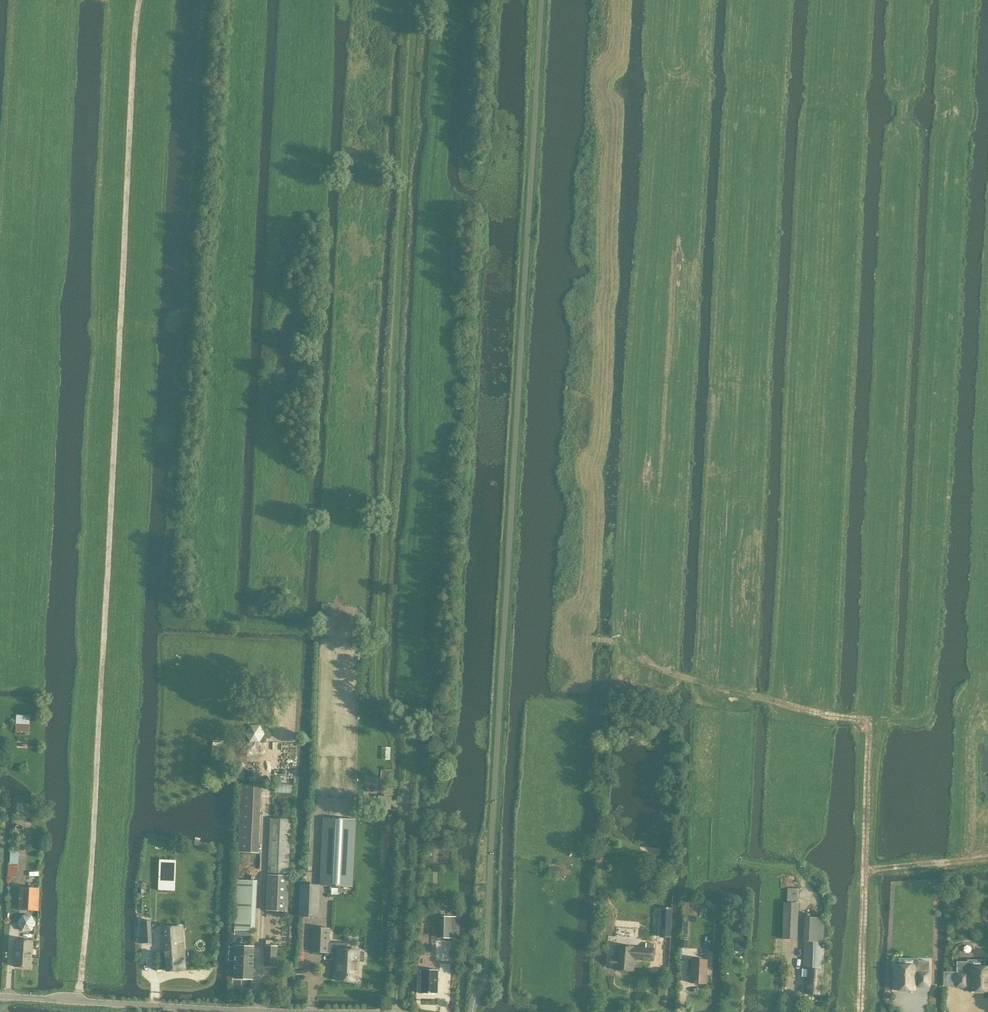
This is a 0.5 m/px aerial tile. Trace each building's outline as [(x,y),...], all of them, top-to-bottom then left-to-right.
[(323,817),(320,884),(352,886),(355,819),(323,817)] [(289,876),(288,876),(290,819),(271,819),(266,910),(287,911),(289,876)] [(159,866),(158,890),(175,890),(176,860),(169,860),(168,867),(159,866)] [(8,863),(7,877),(8,877),(17,877),(18,864),(8,863)] [(319,917),(320,884),(302,884),(300,883),(300,888),(299,916),(319,917)] [(21,887),(20,910),(38,911),(40,888),(35,888),(25,887),(21,887)] [(784,903),(782,938),(797,938),(799,903),(798,903),(787,903),(784,903)] [(438,917),(437,937),(455,938),(456,917),(438,917)] [(820,994),(822,942),(823,942),(824,918),(805,917),(804,941),(803,968),(808,968),(807,994),(820,994)] [(660,919),(659,937),(667,937),(671,937),(672,919),(669,919),(660,919)] [(144,943),(153,943),(151,923),(143,923),(144,943)] [(167,971),(185,970),(182,926),(164,927),(167,971)] [(314,928),(312,951),(328,952),(337,952),(338,948),(347,949),(347,943),(329,942),(330,929),(314,928)] [(735,939),(735,947),(745,948),(746,940),(735,939)] [(17,940),(15,967),(31,968),(31,967),(33,941),(17,940)] [(611,957),(610,967),(615,967),(614,970),(633,971),(634,959),(653,961),(654,944),(646,943),(645,947),(616,945),(615,957),(611,957)] [(229,946),(229,961),(230,961),(235,961),(234,978),(252,979),(253,966),(252,966),(252,961),(253,961),(254,947),(236,946),(230,946),(229,946)] [(264,966),(276,967),(277,947),(265,946),(264,966)] [(337,952),(336,980),(358,981),(359,962),(364,962),(364,952),(359,952),(359,949),(347,949),(338,948),(337,952)] [(706,984),(708,961),(692,960),(691,983),(706,984)] [(918,961),(918,966),(896,965),(895,989),(914,989),(914,985),(929,986),(929,961),(918,961)] [(968,962),(957,962),(957,986),(968,987),(968,986),(971,987),(971,991),(987,991),(987,967),(968,967),(968,962)] [(422,969),(421,993),(437,994),(438,970),(422,969)]
